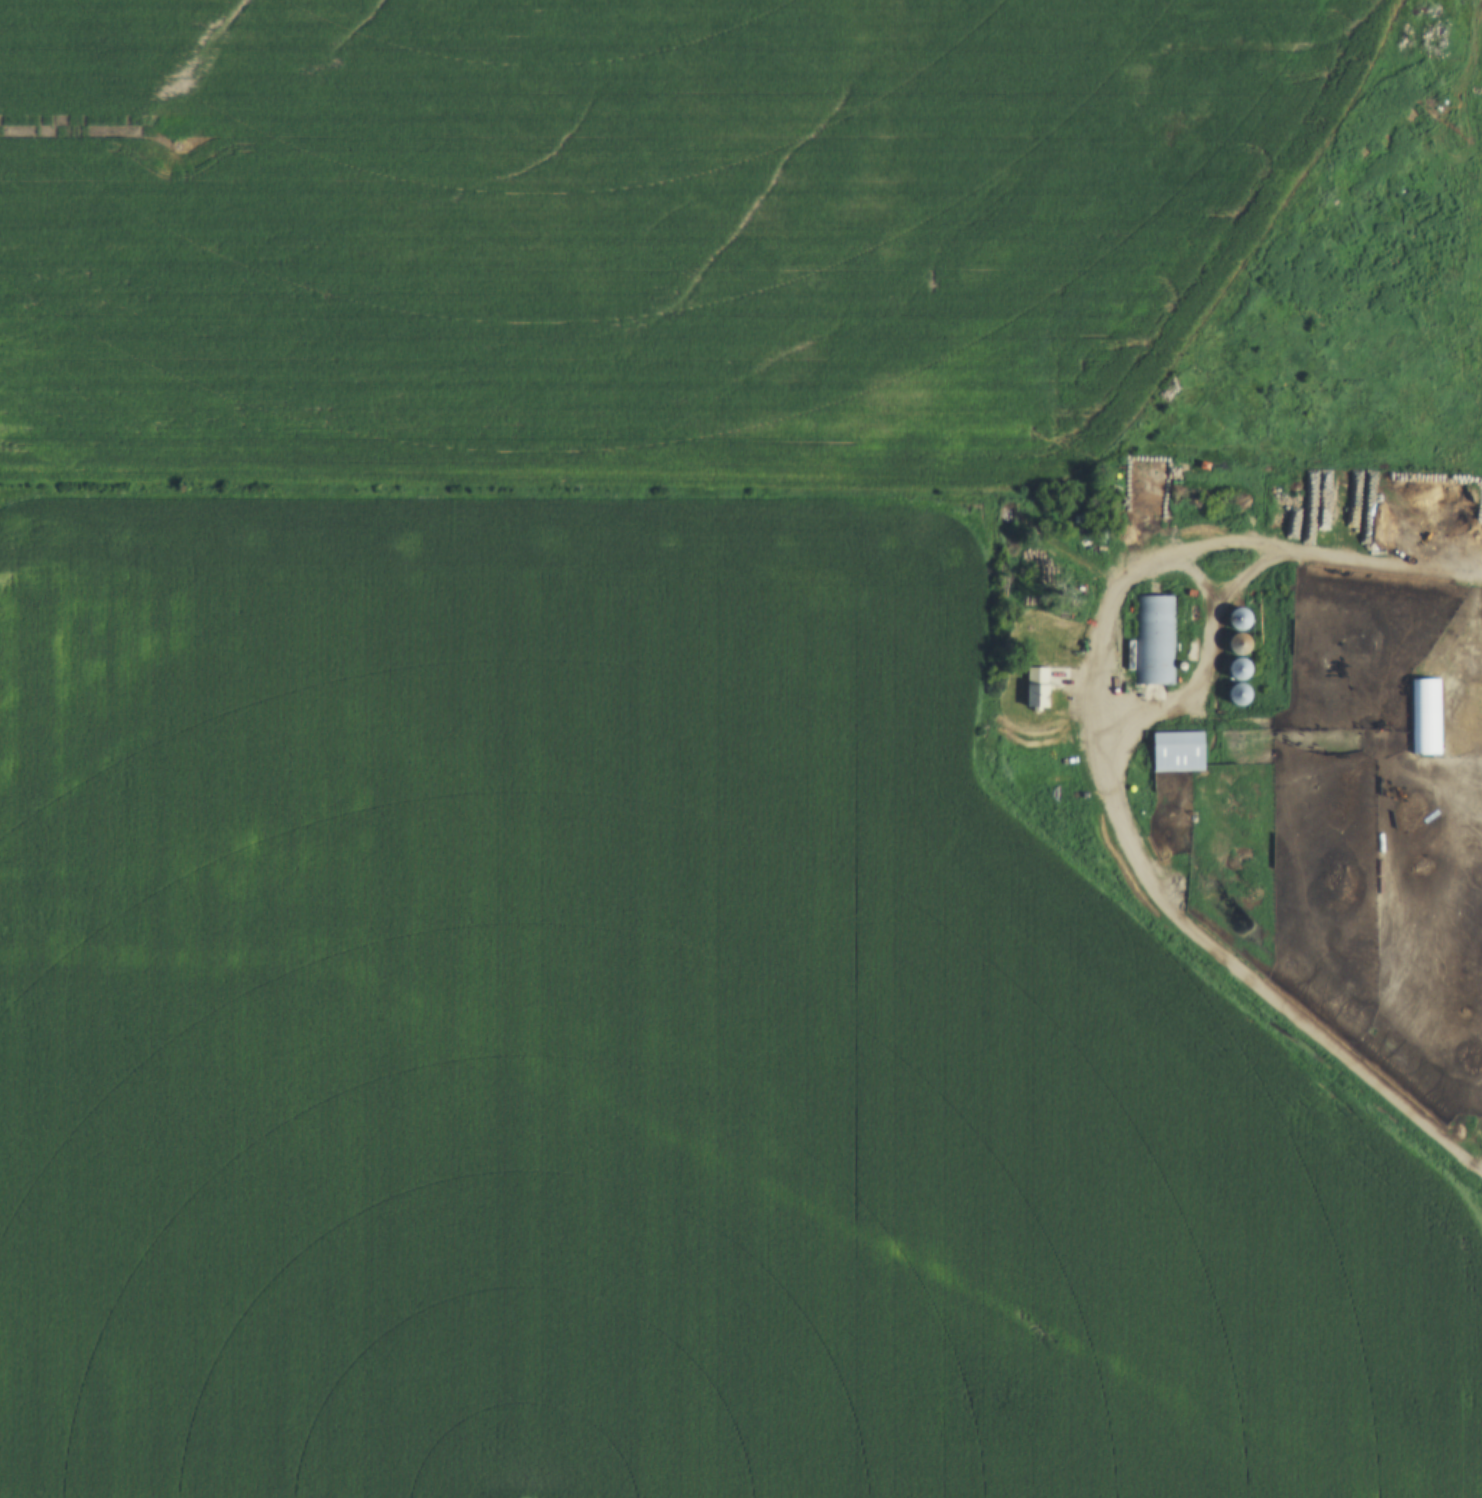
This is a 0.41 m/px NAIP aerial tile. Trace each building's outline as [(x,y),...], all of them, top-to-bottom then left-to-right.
[(1174,598),(1139,598),(1139,685),(1174,685),(1174,598)] [(1228,618),(1228,626),(1236,634),(1232,639),(1232,653),(1237,658),(1229,667),(1229,676),(1238,683),(1231,691),(1231,698),(1239,705),(1243,705),(1250,697),(1250,690),(1243,684),(1251,674),(1251,666),(1242,658),(1251,649),(1251,641),(1243,634),(1251,624),(1251,616),(1244,610),(1234,610),(1228,618)] [(1049,670),(1025,670),(1025,710),(1049,710),(1049,670)] [(1152,733),(1153,773),(1206,772),(1206,732),(1152,733)]
